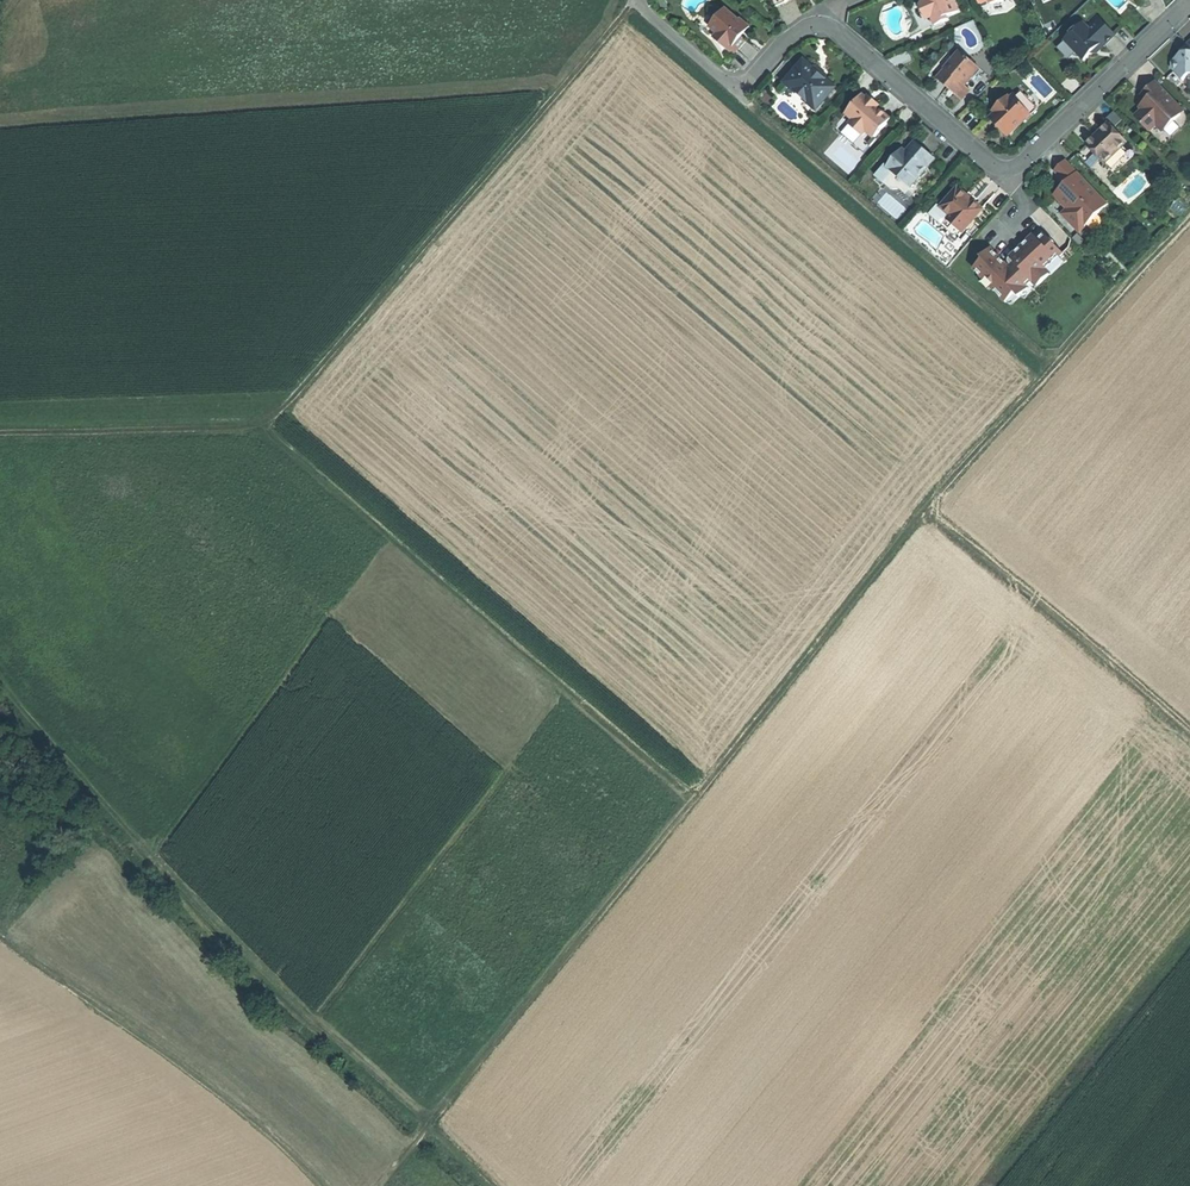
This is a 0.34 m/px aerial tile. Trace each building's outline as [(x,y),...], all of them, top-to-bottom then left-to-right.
[(919,7),(925,20),(930,18),(934,26),(947,20),(945,18),(958,12),(953,3),(951,4),(950,0),(921,0),(919,7)] [(912,4),(910,9),(920,32),(934,26),(930,18),(925,20),(919,7),(912,4)] [(739,22),(725,9),(709,28),(717,34),(713,39),(732,55),(739,47),(744,41),(739,36),(747,26),(740,20),(739,22)] [(1081,24),(1064,40),(1083,61),(1092,52),(1101,44),(1103,46),(1114,35),(1099,19),(1087,30),(1081,24)] [(1101,44),(1092,52),(1094,54),(1098,50),(1103,46),(1101,44)] [(1171,64),(1171,72),(1181,83),(1188,76),(1189,76),(1189,45),(1186,49),(1171,64)] [(960,53),(937,79),(947,89),(960,100),(968,90),(963,86),(978,69),(960,53)] [(815,71),(803,61),(793,72),(784,83),(815,110),(834,88),(822,78),(815,71)] [(818,68),(815,71),(822,78),(825,75),(818,68)] [(1155,83),(1140,96),(1147,103),(1144,105),(1142,108),(1145,111),(1136,119),(1147,131),(1153,125),(1158,126),(1163,131),(1179,116),(1173,109),(1176,106),(1155,83)] [(1018,91),(1012,97),(1029,115),(1036,109),(1018,91)] [(861,96),(845,115),(852,121),(848,126),(861,137),(865,132),(873,139),(889,120),(876,109),(865,99),(861,96)] [(867,97),(865,99),(876,109),(878,106),(872,101),(867,97)] [(994,114),(989,119),(1006,137),(1019,125),(1029,115),(1012,97),(1009,100),(1002,107),(1000,104),(992,111),(994,114)] [(1007,97),(1000,104),(1002,107),(1009,100),(1007,97)] [(1173,109),(1179,116),(1182,113),(1176,106),(1173,109)] [(1113,110),(1107,117),(1116,124),(1119,119),(1113,110)] [(1094,138),(1086,146),(1103,165),(1121,147),(1126,143),(1108,125),(1100,132),(1101,133),(1098,136),(1095,139),(1094,138)] [(901,150),(886,168),(909,188),(934,160),(923,151),(914,142),(905,153),(901,150)] [(1121,147),(1103,165),(1113,175),(1131,158),(1121,147)] [(1058,167),(1053,173),(1064,185),(1053,196),(1067,210),(1062,215),(1078,233),(1107,205),(1065,161),(1058,167)] [(904,194),(909,188),(886,168),(883,165),(873,177),(889,190),(898,189),(904,194)] [(965,196),(956,188),(940,207),(937,205),(927,216),(956,239),(981,210),(972,202),(971,203),(967,200),(964,198),(965,196)] [(982,260),(972,269),(1005,303),(1014,294),(1019,298),(1027,290),(1026,288),(1032,283),(1036,287),(1049,275),(1045,271),(1061,254),(1044,234),(1037,240),(1032,235),(1021,246),(1007,259),(1006,261),(1006,263),(1009,266),(1008,268),(989,249),(980,258),(982,260)]
